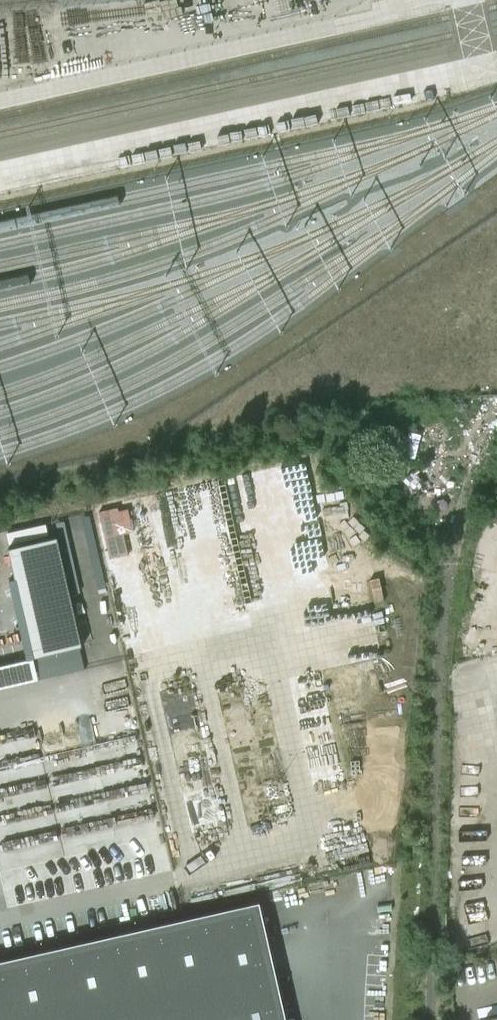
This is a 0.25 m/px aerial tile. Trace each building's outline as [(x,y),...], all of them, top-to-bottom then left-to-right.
[(5,534),(8,546),(46,537),(43,525),(5,534)] [(10,581),(27,658),(81,646),(57,539),(10,549),(17,580),(10,581)] [(0,965),(0,1019),(282,1019),(256,907),(0,965)]
